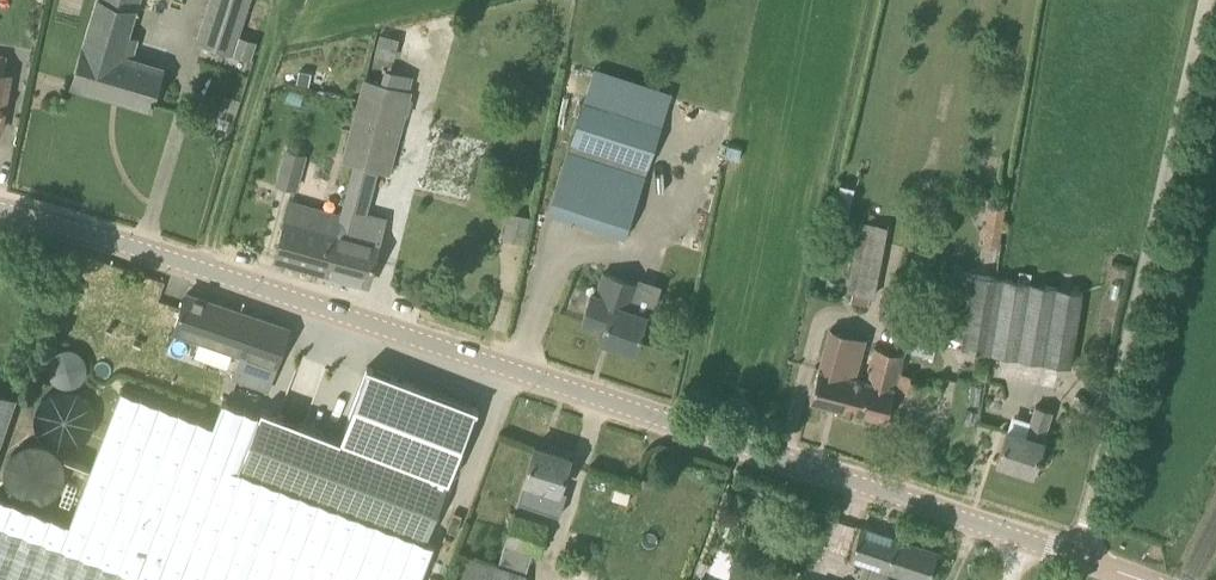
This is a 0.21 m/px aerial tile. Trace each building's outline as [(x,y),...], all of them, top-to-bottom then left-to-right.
[(137,8),(107,0),(97,0),(72,84),(152,107),(164,68),(132,58),(139,38),(129,35),(137,8)] [(198,40),(250,57),(257,33),(243,29),(252,0),(210,0),(198,40)] [(381,34),(375,54),(394,59),(399,39),(381,34)] [(9,73),(6,73),(9,56),(0,55),(0,127),(9,73)] [(302,68),(300,79),(311,81),(313,70),(302,68)] [(379,169),(392,172),(415,89),(367,76),(344,159),(357,162),(379,169)] [(588,98),(571,149),(646,173),(663,123),(588,98)] [(295,188),(304,152),(286,148),(277,183),(295,188)] [(571,149),(550,212),(626,237),(646,173),(571,149)] [(347,215),(331,272),(370,283),(388,216),(368,210),(379,169),(357,162),(347,201),(344,214),(347,215)] [(347,215),(344,214),(292,200),(276,256),(331,272),(347,215)] [(526,242),(532,216),(509,211),(503,237),(526,242)] [(887,226),(860,221),(847,291),(874,296),(887,226)] [(1001,228),(987,225),(983,245),(997,248),(1001,228)] [(965,334),(976,273),(956,270),(946,331),(965,334)] [(640,284),(622,278),(605,273),(599,293),(593,291),(582,324),(604,331),(602,339),(635,350),(647,313),(632,309),(640,284)] [(1003,278),(976,273),(965,334),(963,348),(990,353),(1003,278)] [(1083,291),(1003,278),(990,353),(1071,366),(1083,291)] [(244,353),(235,377),(269,388),(289,327),(187,293),(174,329),(244,353)] [(934,357),(938,343),(910,336),(906,350),(934,357)] [(895,388),(904,353),(874,345),(866,379),(855,376),(860,358),(824,349),(819,367),(810,400),(887,419),(895,388)] [(102,425),(75,384),(92,373),(74,346),(46,365),(61,387),(27,409),(56,455),(102,425)] [(473,419),(366,378),(345,431),(349,433),(452,472),(473,419)] [(437,547),(425,542),(240,471),(261,416),(228,403),(219,425),(124,389),(75,523),(0,494),(0,579),(424,579),(437,547)] [(14,395),(0,390),(0,438),(14,395)] [(1008,428),(997,461),(1033,472),(1044,439),(1053,410),(1036,405),(1027,434),(1008,428)] [(349,433),(345,431),(342,439),(264,408),(261,416),(240,471),(425,542),(452,472),(349,433)] [(525,480),(518,501),(534,507),(541,485),(560,491),(571,456),(535,445),(524,479),(525,480)] [(630,491),(615,487),(612,498),(627,503),(630,491)] [(540,552),(548,525),(514,514),(498,566),(471,558),(464,579),(524,579),(533,550),(540,552)] [(861,526),(851,557),(872,564),(866,579),(885,579),(888,570),(887,570),(898,538),(861,526)] [(938,552),(898,538),(887,570),(888,570),(885,579),(928,579),(938,552)] [(694,574),(701,577),(707,564),(699,561),(694,574)]
